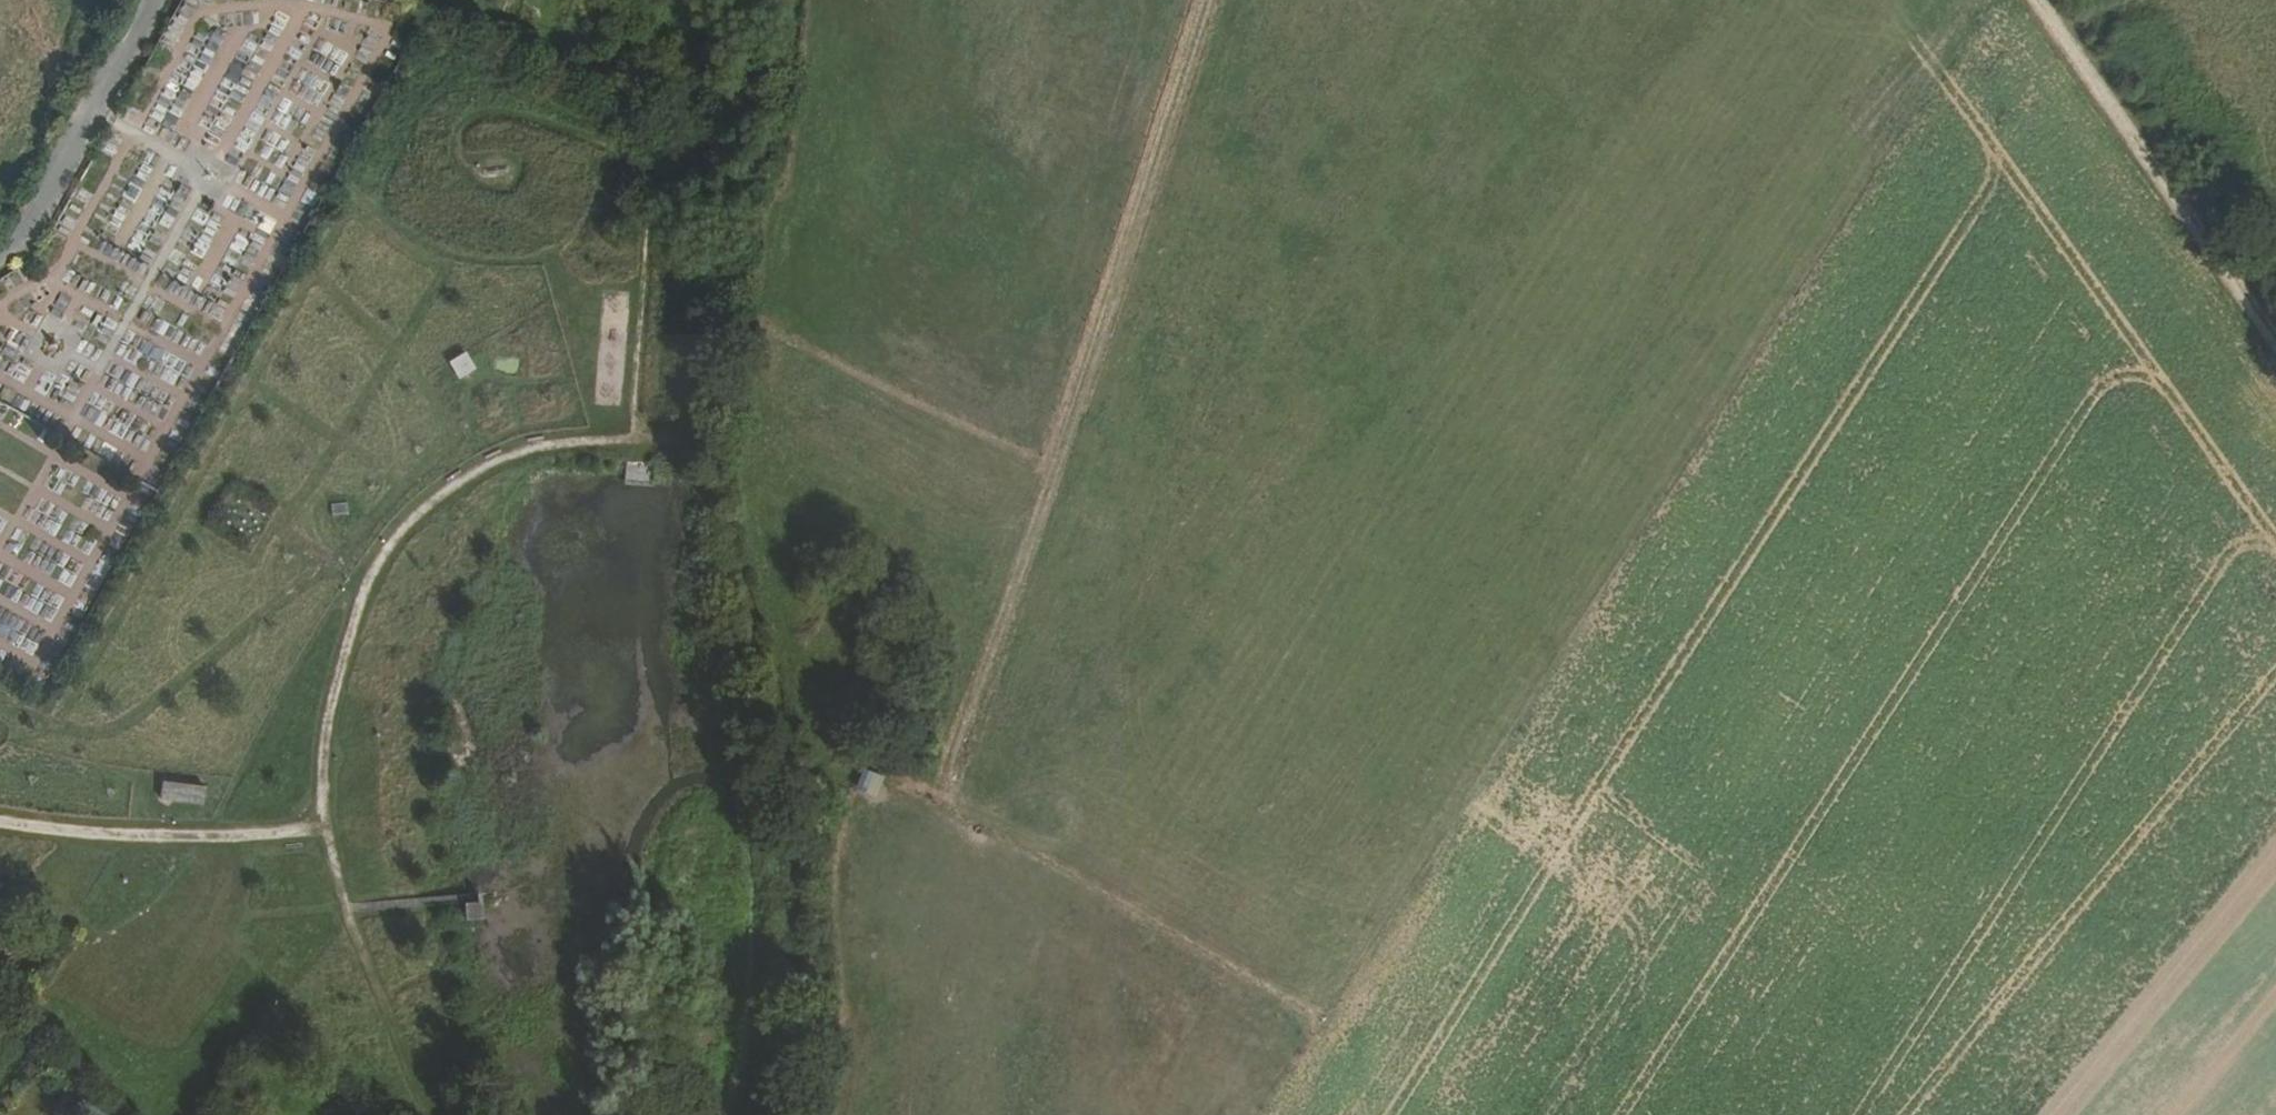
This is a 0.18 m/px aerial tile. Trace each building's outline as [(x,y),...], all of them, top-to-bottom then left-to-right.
[(464,347),(446,357),(456,376),(474,366),(464,347)] [(201,802),(203,779),(159,776),(157,798),(201,802)]
